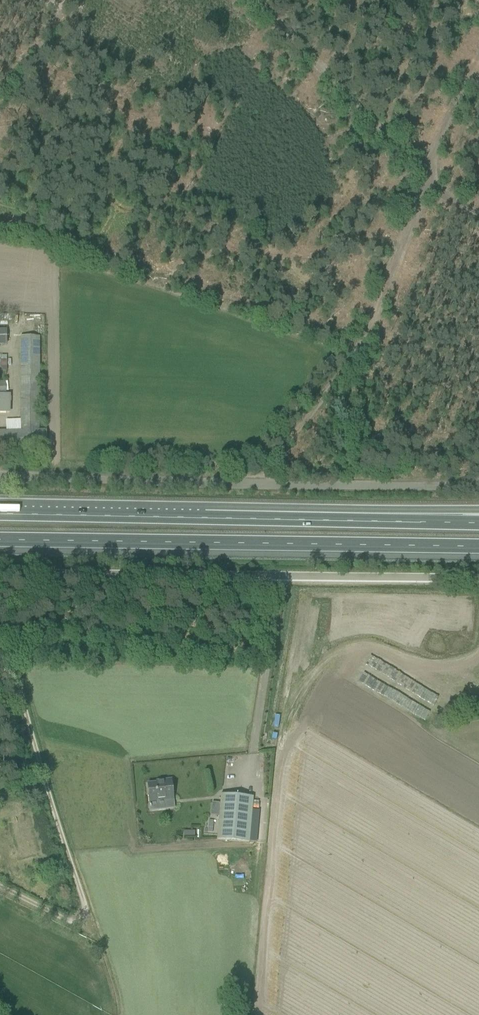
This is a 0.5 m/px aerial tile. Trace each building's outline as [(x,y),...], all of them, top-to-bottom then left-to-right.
[(47,448),(46,430),(40,430),(40,336),(20,336),(20,431),(0,431),(0,450),(47,448)] [(10,413),(10,394),(0,394),(0,413),(10,413)] [(162,782),(147,784),(149,802),(173,800),(171,779),(162,780),(162,782)] [(216,841),(248,844),(249,842),(252,810),(252,807),(253,797),(221,794),(220,804),(216,841)] [(252,810),(249,842),(256,842),(259,811),(252,810)]
